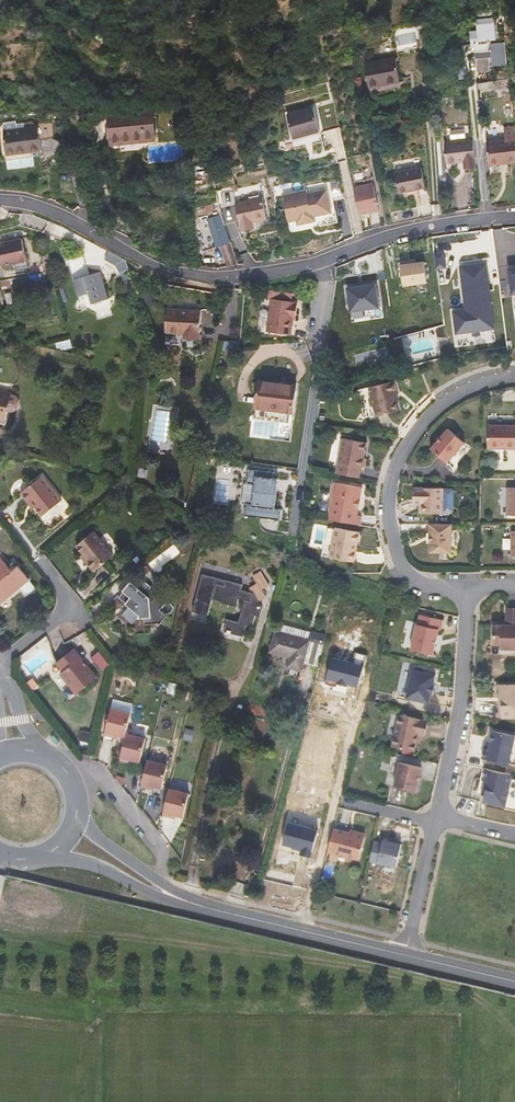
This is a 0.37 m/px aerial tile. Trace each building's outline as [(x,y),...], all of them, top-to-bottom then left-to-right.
[(504,43),(491,44),(490,39),(496,39),(494,18),(476,20),(478,41),(474,41),(476,58),(478,72),(491,70),(491,67),(506,65),(504,43)] [(428,34),(420,35),(422,47),(430,45),(428,34)] [(400,79),(396,57),(364,63),(368,87),(380,86),(379,82),(400,79)] [(476,58),(468,59),(469,73),(478,72),(476,58)] [(287,114),(293,138),(320,131),(337,126),(330,103),(313,107),(287,114)] [(155,140),(152,107),(121,110),(111,111),(108,111),(111,144),(117,143),(155,140)] [(17,130),(16,121),(2,123),(3,131),(17,130)] [(40,150),(39,140),(53,138),(52,126),(17,130),(3,131),(8,170),(35,166),(33,151),(40,150)] [(514,126),(504,128),(505,139),(514,138),(514,126)] [(505,139),(487,142),(489,162),(506,160),(507,163),(514,162),(514,138),(505,139)] [(476,170),(473,140),(444,143),(446,163),(447,163),(449,173),(476,170)] [(425,187),(421,167),(395,173),(399,193),(425,187)] [(379,212),(373,185),(354,190),(360,216),(379,212)] [(332,214),(327,191),(307,195),(307,192),(284,197),(289,223),(298,221),(299,226),(311,223),(310,218),(332,214)] [(267,218),(263,197),(236,203),(240,224),(241,224),(242,226),(254,224),(253,221),(267,218)] [(229,243),(220,215),(208,219),(217,247),(221,246),(229,243)] [(57,238),(43,234),(45,239),(55,244),(57,238)] [(14,265),(17,268),(28,266),(22,238),(0,243),(0,254),(2,265),(13,263),(14,265)] [(229,243),(221,246),(228,267),(234,265),(238,264),(235,255),(231,242),(229,243)] [(87,269),(80,248),(65,253),(77,290),(79,297),(90,293),(91,298),(106,293),(98,266),(87,269)] [(132,280),(125,259),(111,252),(109,251),(104,259),(115,265),(120,272),(124,283),(132,280)] [(434,254),(436,269),(446,268),(444,253),(434,254)] [(409,260),(400,261),(403,286),(427,282),(425,262),(416,263),(410,264),(409,260)] [(454,311),(457,333),(495,328),(486,263),(460,266),(466,309),(454,311)] [(347,288),(351,312),(379,307),(376,283),(368,285),(366,287),(359,288),(357,286),(347,288)] [(296,303),(271,299),(266,332),(289,335),(293,313),(295,314),(296,303)] [(47,300),(34,302),(36,315),(49,314),(47,300)] [(200,311),(167,309),(166,332),(183,333),(183,337),(199,338),(200,311)] [(394,380),(370,387),(372,396),(370,399),(371,405),(375,407),(377,416),(399,411),(396,400),(394,393),(398,392),(394,380)] [(256,407),(292,412),(295,386),(259,381),(256,407)] [(13,395),(0,391),(0,420),(4,421),(6,410),(10,411),(13,395)] [(292,412),(256,407),(255,418),(291,423),(292,412)] [(488,425),(488,448),(514,448),(514,425),(488,425)] [(448,428),(431,448),(447,462),(465,442),(448,428)] [(343,437),(337,473),(361,478),(363,467),(365,467),(366,458),(364,458),(367,442),(343,437)] [(454,458),(459,461),(470,447),(465,443),(454,458)] [(274,508),(277,478),(272,478),(272,472),(247,470),(246,483),(254,484),(252,504),(246,504),(245,516),(280,520),(281,509),(274,508)] [(43,515),(62,500),(42,476),(21,493),(29,504),(32,502),(36,507),(43,515)] [(362,487),(335,482),(328,519),(356,524),(359,509),(356,508),(358,497),(361,497),(362,487)] [(451,488),(420,487),(420,513),(451,513),(453,511),(454,490),(451,488)] [(452,523),(430,523),(430,552),(452,552),(452,523)] [(359,531),(336,527),(330,557),(354,561),(356,549),(354,549),(355,542),(357,543),(359,531)] [(113,555),(93,531),(76,546),(83,553),(87,558),(85,560),(94,571),(113,555)] [(29,579),(18,565),(11,571),(1,558),(0,559),(0,603),(19,588),(29,579)] [(266,597),(261,590),(269,585),(262,572),(254,577),(258,584),(251,589),(253,593),(241,590),(242,584),(211,576),(201,613),(208,615),(212,600),(237,606),(239,598),(244,600),(239,622),(227,619),(224,631),(244,636),(247,625),(253,626),(255,615),(260,616),(262,608),(258,601),(266,597)] [(211,576),(202,574),(192,611),(201,613),(211,576)] [(29,579),(19,588),(26,597),(36,588),(29,579)] [(159,609),(166,601),(157,594),(155,597),(152,600),(145,595),(148,591),(152,586),(150,584),(151,583),(147,580),(146,581),(144,579),(140,584),(137,588),(131,583),(123,592),(119,597),(129,606),(123,614),(134,622),(138,618),(145,617),(145,624),(156,623),(157,622),(159,624),(166,615),(159,609)] [(155,597),(148,591),(145,595),(152,600),(155,597)] [(506,608),(505,620),(505,625),(500,625),(492,625),(492,644),(499,644),(499,648),(514,649),(514,608),(506,608)] [(443,620),(420,615),(418,624),(417,624),(411,649),(433,654),(439,629),(441,629),(443,620)] [(278,630),(275,629),(269,652),(289,658),(286,668),(302,672),(306,656),(320,660),(324,642),(321,642),(322,635),(310,631),(279,623),(278,630)] [(77,693),(97,677),(87,666),(86,667),(80,659),(81,658),(73,649),(56,662),(63,671),(60,674),(69,685),(70,684),(77,693)] [(100,650),(92,657),(102,669),(110,663),(100,650)] [(358,688),(364,666),(333,657),(326,682),(337,686),(338,682),(358,688)] [(413,670),(407,697),(429,703),(431,693),(433,693),(434,684),(433,684),(435,675),(413,670)] [(514,717),(514,684),(497,684),(497,697),(501,697),(501,705),(502,705),(503,717),(514,717)] [(131,713),(111,709),(105,735),(113,737),(114,734),(125,737),(126,734),(131,713)] [(428,721),(399,714),(392,746),(415,751),(417,743),(419,734),(421,735),(425,735),(428,721)] [(493,730),(490,741),(489,749),(484,748),(482,758),(509,764),(514,737),(514,735),(493,730)] [(81,731),(78,740),(90,743),(92,733),(81,731)] [(55,744),(58,741),(53,734),(49,737),(55,744)] [(146,739),(126,734),(125,737),(120,760),(128,762),(129,759),(140,762),(146,739)] [(400,762),(394,786),(416,791),(421,767),(400,762)] [(169,770),(149,766),(143,792),(152,794),(153,791),(164,793),(169,770)] [(511,774),(485,768),(482,779),(485,780),(484,788),(485,789),(483,800),(504,805),(511,774)] [(506,807),(514,809),(514,786),(513,785),(506,807)] [(190,799),(170,795),(165,821),(174,823),(174,820),(186,822),(190,799)] [(321,819),(290,811),(281,843),(294,847),(293,848),(303,851),(302,853),(311,856),(321,819)] [(349,832),(333,828),(327,851),(358,859),(364,836),(362,833),(357,832),(354,833),(349,832)] [(377,862),(396,866),(401,843),(382,839),(377,862)]
